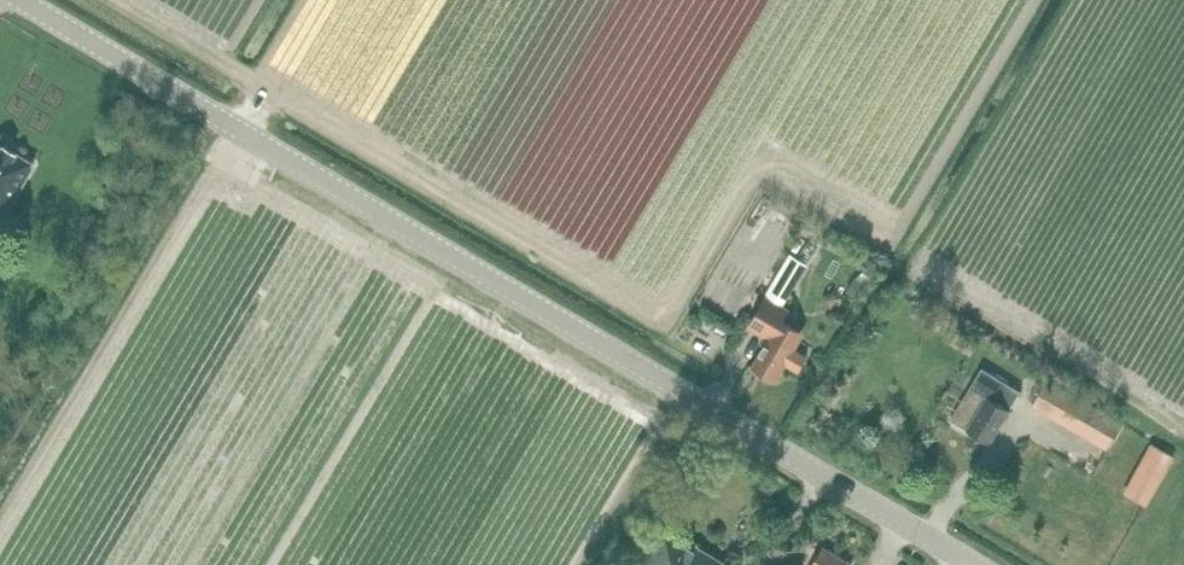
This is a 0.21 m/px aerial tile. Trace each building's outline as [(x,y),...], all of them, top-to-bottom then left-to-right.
[(32,166),(33,166),(34,164),(32,163),(14,153),(14,152),(12,151),(12,152),(3,146),(1,144),(1,145),(0,144),(0,215),(2,216),(32,166)] [(790,309),(784,304),(806,267),(791,260),(769,296),(766,294),(747,327),(765,338),(761,344),(764,345),(752,366),(777,381),(787,364),(799,372),(808,356),(796,349),(806,330),(786,317),(790,309)] [(854,276),(846,289),(858,297),(866,284),(854,276)] [(1021,391),(1006,382),(982,367),(971,386),(952,420),(992,443),(1011,410),(1021,391)] [(1048,378),(1031,406),(1108,450),(1123,423),(1048,378)] [(1144,505),(1172,454),(1154,444),(1127,495),(1144,505)] [(725,561),(664,525),(640,564),(723,564),(725,561)] [(854,564),(823,546),(811,564),(853,564),(854,564)]
